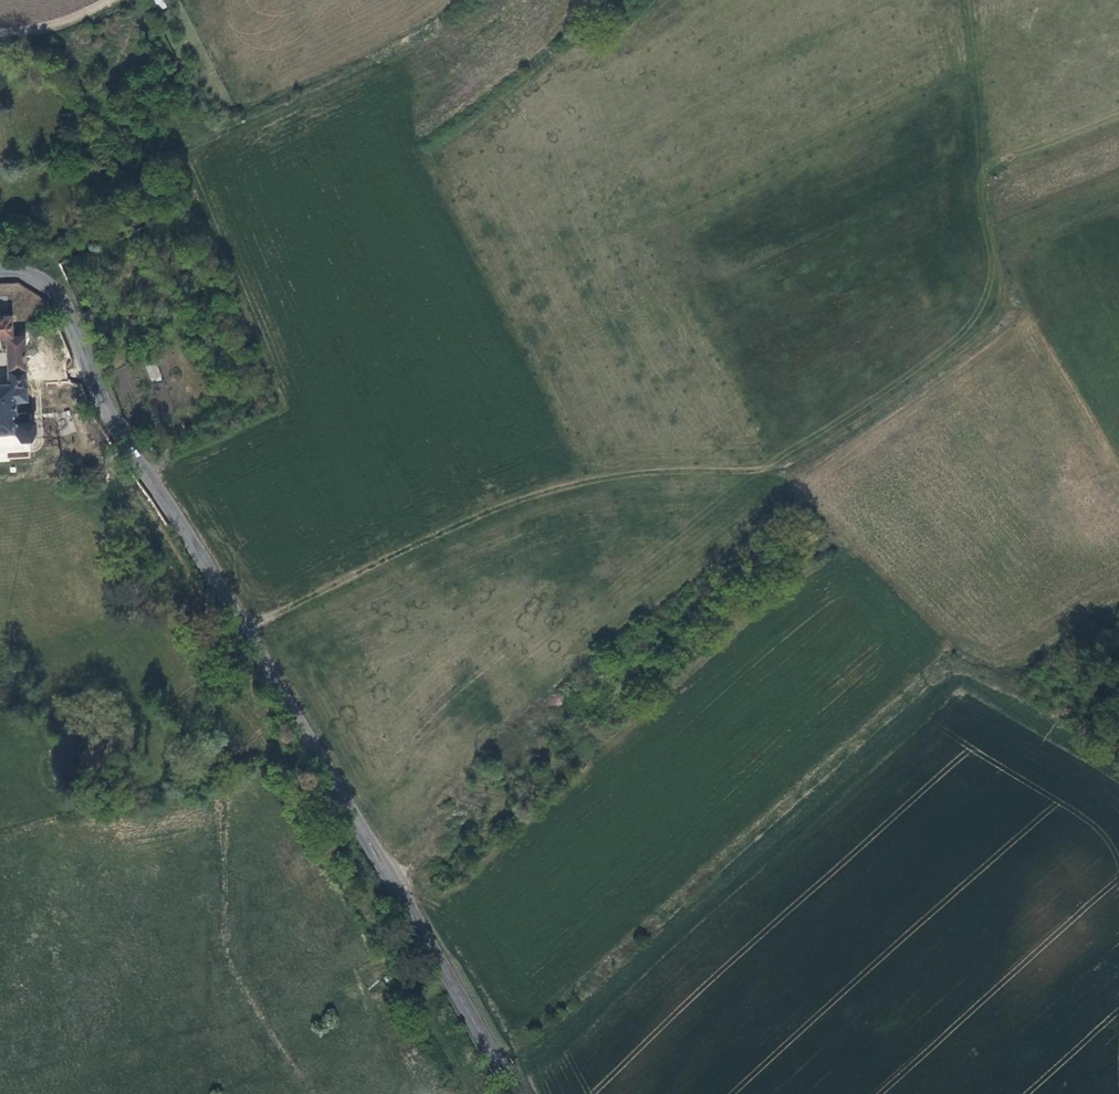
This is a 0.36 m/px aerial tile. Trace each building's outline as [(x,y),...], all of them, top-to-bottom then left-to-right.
[(158,9),(166,4),(164,0),(153,0),(158,9)] [(4,339),(7,385),(0,385),(0,434),(14,433),(19,442),(28,441),(32,433),(32,421),(27,421),(22,337),(11,338),(9,316),(0,316),(0,339),(4,339)] [(145,366),(151,383),(162,379),(156,362),(145,366)]
